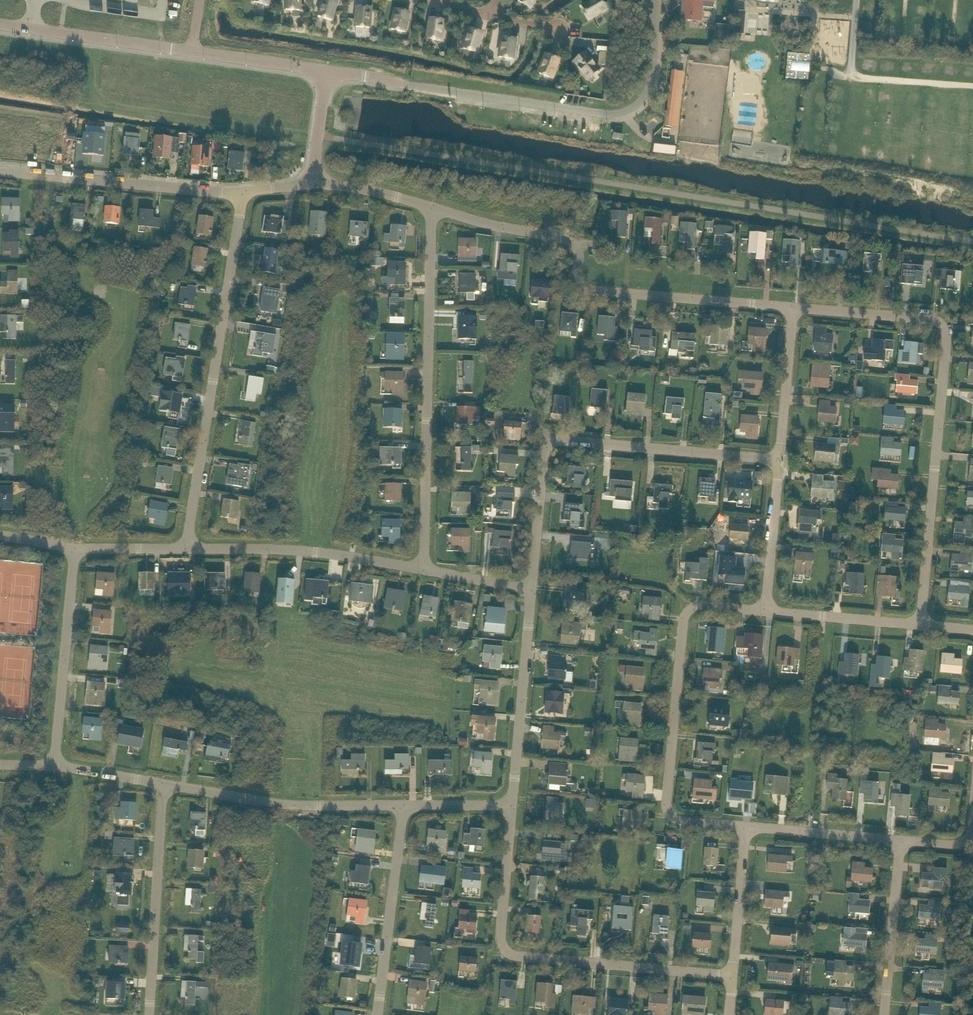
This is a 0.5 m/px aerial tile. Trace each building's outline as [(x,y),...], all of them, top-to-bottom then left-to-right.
[(300,0),(286,0),(286,10),(300,10),(300,0)] [(337,1),(334,0),(323,0),(318,16),(332,20),(337,1)] [(536,0),(519,0),(518,1),(530,9),(536,0)] [(607,9),(602,0),(594,0),(582,7),(589,19),(607,9)] [(666,0),(668,5),(673,2),(676,7),(672,11),(678,6),(679,5),(680,5),(680,14),(684,14),(684,19),(700,21),(700,18),(701,10),(698,10),(699,1),(702,1),(701,7),(713,8),(714,0),(666,0)] [(369,28),(371,8),(357,7),(355,27),(369,28)] [(405,32),(409,13),(395,10),(391,29),(405,32)] [(441,41),(444,21),(430,19),(427,39),(441,41)] [(476,52),(482,33),(468,29),(463,48),(476,52)] [(513,59),(516,39),(502,37),(499,57),(513,59)] [(592,57),(589,59),(584,53),(574,62),(579,67),(578,68),(584,74),(588,79),(599,70),(595,66),(595,65),(593,63),(595,61),(592,57)] [(551,78),(559,60),(546,55),(538,73),(551,78)] [(809,81),(811,57),(789,55),(787,80),(809,81)] [(138,158),(140,135),(126,133),(124,154),(129,154),(129,156),(130,156),(131,153),(138,153),(137,158),(138,158)] [(105,136),(85,134),(83,154),(103,156),(105,136)] [(170,159),(172,139),(155,137),(154,157),(170,159)] [(222,142),(212,142),(212,151),(221,152),(222,142)] [(192,161),(192,165),(208,167),(208,162),(209,150),(205,150),(205,148),(204,148),(203,150),(193,149),(192,161)] [(243,170),(244,153),(230,151),(229,159),(228,160),(229,160),(228,169),(243,170)] [(3,200),(3,199),(3,216),(3,214),(20,215),(20,214),(19,214),(19,199),(19,200),(3,200)] [(73,204),(71,219),(72,220),(72,219),(74,219),(73,225),(83,226),(84,221),(84,217),(85,217),(85,216),(86,205),(85,205),(85,207),(78,206),(78,205),(73,204)] [(107,208),(107,207),(105,223),(106,222),(117,224),(118,224),(118,220),(119,220),(119,219),(120,208),(119,208),(119,211),(112,210),(112,208),(107,208)] [(141,211),(141,210),(140,210),(139,226),(151,227),(152,227),(159,228),(160,220),(153,219),(153,212),(153,214),(146,213),(146,211),(141,211)] [(625,238),(627,212),(611,211),(610,221),(618,221),(617,237),(625,238)] [(324,237),(326,214),(320,214),(319,219),(312,218),(310,234),(315,234),(315,236),(317,236),(317,232),(324,233),(324,237)] [(201,217),(200,216),(197,234),(202,235),(203,234),(209,236),(210,236),(213,218),(212,218),(212,219),(201,217)] [(271,217),(265,216),(262,232),(269,233),(269,232),(281,234),(281,235),(282,231),(282,230),(284,219),(284,217),(283,217),(279,217),(278,221),(276,220),(276,218),(271,218),(271,217)] [(660,245),(662,219),(646,218),(645,228),(653,228),(652,244),(660,245)] [(368,238),(369,224),(351,222),(350,236),(368,238)] [(694,250),(697,224),(680,223),(680,233),(688,233),(686,249),(694,250)] [(404,248),(406,227),(392,226),(391,235),(384,234),(384,242),(400,243),(399,247),(404,248)] [(731,232),(732,227),(715,226),(715,236),(723,236),(721,252),(729,253),(731,238),(734,238),(735,232),(731,232)] [(19,235),(18,235),(18,231),(12,232),(12,235),(5,235),(5,234),(4,234),(4,250),(9,250),(9,252),(11,252),(11,248),(18,248),(18,252),(19,235)] [(764,260),(766,234),(750,233),(748,252),(756,253),(756,259),(764,260)] [(459,239),(459,261),(471,262),(471,255),(476,255),(476,239),(475,239),(466,239),(460,239),(459,239)] [(800,241),(798,241),(783,240),(783,250),(791,250),(789,266),(797,267),(800,241)] [(195,250),(195,248),(192,265),(193,265),(205,267),(204,267),(205,267),(206,263),(206,262),(208,250),(207,250),(202,249),(202,251),(195,250)] [(263,264),(262,272),(274,274),(278,250),(266,248),(266,249),(263,264)] [(840,264),(841,251),(822,250),(821,263),(840,264)] [(881,261),(881,255),(864,253),(862,272),(878,273),(879,260),(881,261)] [(498,272),(498,279),(516,280),(516,278),(517,265),(519,265),(520,256),(501,255),(500,271),(498,271),(498,272)] [(389,279),(388,284),(405,285),(405,278),(406,278),(405,278),(405,272),(405,263),(405,264),(389,263),(389,262),(389,279)] [(902,265),(900,284),(922,286),(923,266),(902,265)] [(461,275),(461,293),(466,293),(467,294),(468,293),(475,293),(474,294),(475,294),(475,275),(469,275),(469,270),(461,270),(461,275)] [(954,279),(955,271),(942,270),(940,289),(953,290),(954,281),(955,281),(955,279),(954,279)] [(17,294),(17,271),(9,271),(8,282),(1,282),(1,294),(8,294),(17,294)] [(530,296),(530,297),(532,297),(531,305),(538,305),(538,301),(547,302),(548,301),(548,290),(550,290),(551,282),(533,280),(532,296),(530,296)] [(190,287),(189,290),(182,288),(181,295),(180,295),(179,305),(184,305),(184,306),(186,306),(186,303),(193,304),(193,308),(196,288),(190,287)] [(260,311),(274,313),(277,314),(280,291),(273,290),(264,288),(264,289),(262,303),(261,303),(261,305),(262,305),(261,311),(260,311)] [(390,317),(390,323),(404,323),(404,318),(405,300),(400,299),(399,299),(398,299),(394,299),(391,299),(390,299),(390,317)] [(576,338),(578,314),(562,313),(560,331),(567,332),(567,329),(572,330),(571,337),(576,338)] [(24,323),(24,316),(8,316),(1,316),(1,323),(8,323),(8,331),(7,331),(7,333),(8,333),(8,339),(7,339),(16,339),(17,323),(24,323)] [(614,328),(615,318),(599,316),(597,335),(609,336),(608,341),(616,342),(617,328),(614,328)] [(477,317),(459,317),(458,339),(476,339),(477,317)] [(184,325),(185,323),(184,322),(184,325),(177,324),(176,324),(174,339),(179,340),(179,341),(180,342),(180,341),(187,342),(187,343),(190,326),(184,325)] [(726,346),(728,327),(712,326),(711,338),(706,337),(705,344),(726,346)] [(750,329),(750,328),(748,345),(749,345),(749,344),(754,344),(754,350),(765,351),(765,345),(766,329),(765,329),(765,331),(750,329)] [(631,346),(640,347),(648,347),(648,351),(655,352),(656,338),(652,337),(652,331),(634,329),(633,346),(631,346)] [(251,343),(250,349),(254,349),(255,349),(254,355),(253,355),(253,356),(262,357),(263,353),(270,355),(271,345),(275,345),(276,336),(266,334),(257,333),(256,344),(251,343)] [(669,349),(669,356),(676,356),(676,357),(677,350),(678,350),(687,351),(687,353),(686,358),(693,358),(695,335),(673,333),(671,349),(669,349)] [(404,353),(404,352),(403,352),(404,335),(387,335),(387,358),(403,359),(403,353),(404,353)] [(832,335),(832,336),(815,335),(816,335),(814,352),(815,352),(815,350),(830,352),(830,353),(831,353),(832,335)] [(893,342),(873,340),(872,351),(865,351),(865,349),(864,359),(884,361),(883,360),(884,349),(892,350),(893,342)] [(899,350),(898,362),(903,363),(916,364),(916,363),(915,363),(916,354),(922,355),(922,352),(923,344),(918,344),(905,343),(904,351),(899,350)] [(179,358),(178,358),(178,361),(171,359),(167,359),(164,374),(173,376),(173,377),(174,377),(175,374),(182,375),(181,379),(182,379),(185,359),(179,358)] [(15,384),(16,361),(7,361),(7,362),(6,376),(6,378),(7,378),(7,384),(6,384),(15,384)] [(463,377),(463,378),(464,378),(464,384),(463,384),(463,385),(464,385),(464,393),(472,393),(473,362),(464,361),(464,362),(464,377),(463,377)] [(829,366),(813,364),(812,371),(813,371),(811,387),(812,387),(812,386),(827,387),(827,389),(832,389),(833,383),(828,382),(829,366)] [(740,371),(739,380),(740,380),(740,377),(745,378),(744,388),(745,388),(745,387),(761,389),(761,388),(762,373),(762,374),(746,373),(747,372),(746,372),(740,371)] [(387,374),(387,373),(386,373),(381,373),(381,379),(386,379),(386,389),(387,389),(387,388),(393,388),(393,395),(403,395),(403,388),(403,373),(402,373),(402,374),(387,374)] [(896,374),(895,380),(897,380),(897,385),(896,393),(897,393),(897,392),(916,394),(916,395),(917,382),(909,381),(905,381),(906,375),(896,374)] [(261,395),(264,379),(250,377),(249,378),(247,392),(247,394),(248,394),(247,400),(246,399),(246,400),(255,402),(256,394),(261,395)] [(606,407),(608,391),(592,389),(590,407),(597,408),(597,406),(606,407)] [(179,395),(173,394),(163,392),(160,410),(168,411),(167,412),(169,413),(169,409),(176,410),(176,414),(176,415),(179,395)] [(720,417),(722,395),(706,393),(703,418),(710,418),(711,416),(720,417)] [(645,404),(645,395),(628,394),(626,410),(624,410),(624,411),(642,412),(641,418),(642,418),(643,404),(645,404)] [(568,421),(570,397),(554,396),(552,414),(560,415),(560,413),(566,413),(565,421),(568,421)] [(684,408),(685,399),(667,397),(665,414),(663,413),(663,414),(681,416),(680,422),(682,408),(684,408)] [(890,411),(891,406),(885,405),(883,424),(884,424),(884,423),(903,425),(903,426),(904,413),(890,411)] [(0,406),(0,430),(14,430),(15,406),(0,406)] [(396,410),(396,407),(395,407),(395,410),(388,410),(388,409),(388,410),(384,409),(384,427),(393,427),(393,428),(394,428),(394,425),(401,425),(401,429),(402,429),(402,410),(396,410)] [(836,407),(836,408),(819,407),(820,407),(818,422),(819,422),(819,421),(834,422),(834,424),(835,424),(836,407)] [(480,416),(480,408),(458,408),(457,424),(472,425),(472,421),(475,421),(475,416),(480,416)] [(742,417),(742,415),(740,432),(741,432),(741,431),(747,432),(746,438),(757,438),(758,432),(757,432),(758,417),(758,418),(742,417)] [(252,447),(256,424),(242,421),(242,422),(240,437),(239,437),(239,438),(240,438),(239,444),(238,444),(252,447)] [(520,440),(522,422),(505,421),(503,439),(520,440)] [(175,459),(179,430),(165,428),(162,447),(167,448),(166,457),(175,459)] [(892,444),(892,438),(882,437),(880,456),(881,456),(881,455),(900,457),(901,445),(892,444)] [(839,456),(840,447),(816,444),(815,461),(833,462),(834,455),(839,456)] [(381,448),(380,464),(386,464),(392,464),(392,465),(393,465),(393,462),(400,462),(400,465),(400,466),(401,466),(401,449),(395,448),(395,446),(395,448),(387,448),(381,448)] [(14,448),(3,447),(2,451),(0,451),(0,450),(0,466),(4,466),(4,474),(13,475),(14,448)] [(471,448),(471,447),(469,447),(462,447),(462,448),(462,463),(461,463),(461,464),(462,464),(462,470),(461,470),(461,471),(470,471),(471,448)] [(518,465),(519,457),(501,455),(499,471),(497,471),(497,472),(515,473),(514,479),(515,479),(516,465),(518,465)] [(230,465),(227,484),(247,487),(251,465),(238,463),(238,466),(230,465)] [(167,468),(168,466),(167,466),(167,468),(160,467),(159,467),(159,468),(156,468),(155,473),(158,473),(157,483),(162,483),(162,485),(163,485),(163,484),(170,485),(173,469),(167,468)] [(585,477),(586,468),(568,466),(567,483),(565,482),(565,483),(582,485),(582,491),(584,477),(585,477)] [(890,476),(891,470),(873,468),(872,480),(872,478),(878,478),(877,487),(878,488),(878,487),(897,488),(897,489),(898,476),(890,476)] [(713,503),(715,479),(699,478),(698,497),(705,497),(706,495),(709,495),(708,502),(713,503)] [(607,496),(607,497),(616,498),(615,500),(631,501),(633,482),(611,480),(609,496),(607,496)] [(751,500),(752,483),(730,481),(729,502),(738,503),(738,498),(751,500)] [(829,482),(829,483),(812,481),(812,482),(813,482),(811,497),(812,497),(812,496),(827,497),(827,498),(833,499),(833,495),(828,494),(829,482)] [(394,485),(394,482),(394,485),(387,484),(386,484),(386,500),(391,500),(391,501),(392,501),(399,501),(399,502),(400,502),(400,485),(394,485)] [(672,494),(673,486),(655,484),(653,500),(649,500),(649,501),(659,501),(659,509),(669,509),(670,494),(672,494)] [(1,503),(1,509),(13,509),(13,503),(13,502),(13,487),(12,487),(12,488),(0,488),(0,502),(1,503)] [(470,512),(470,494),(452,493),(452,507),(462,507),(462,512),(470,512)] [(515,503),(515,494),(497,493),(496,509),(494,509),(512,511),(511,517),(512,517),(513,503),(515,503)] [(236,520),(239,500),(232,499),(232,502),(225,501),(225,500),(224,500),(223,507),(222,507),(221,517),(227,518),(228,518),(229,515),(236,516),(235,520),(236,520)] [(152,502),(152,501),(151,501),(149,518),(149,517),(166,519),(165,519),(168,504),(167,504),(167,505),(152,502)] [(897,504),(897,503),(886,502),(884,520),(885,520),(885,519),(904,521),(904,522),(905,509),(891,508),(892,503),(897,504)] [(582,514),(583,505),(565,504),(564,520),(562,520),(579,522),(579,528),(584,528),(585,521),(580,520),(580,514),(582,514)] [(799,519),(798,532),(799,532),(799,531),(814,533),(814,534),(815,524),(816,519),(820,520),(821,512),(820,512),(800,510),(800,513),(800,517),(799,519)] [(953,543),(964,544),(965,536),(972,537),(972,520),(965,519),(964,524),(955,523),(954,536),(953,543)] [(383,521),(383,520),(383,537),(383,536),(389,536),(389,542),(400,542),(400,536),(399,536),(399,521),(399,522),(383,521)] [(747,540),(748,527),(731,525),(730,538),(729,538),(728,544),(733,545),(733,539),(747,540)] [(453,530),(453,529),(452,546),(453,546),(453,545),(459,545),(459,551),(469,551),(469,545),(470,545),(469,545),(469,529),(469,530),(453,530)] [(494,531),(495,529),(488,529),(488,533),(494,534),(493,546),(491,546),(491,547),(508,548),(508,555),(509,541),(511,541),(512,532),(494,531)] [(889,540),(889,534),(883,534),(881,552),(882,552),(882,551),(892,552),(891,559),(901,560),(903,541),(889,540)] [(587,552),(587,543),(572,542),(570,558),(588,560),(589,553),(587,552)] [(797,553),(797,552),(796,552),(795,567),(794,567),(793,574),(810,576),(812,554),(812,555),(797,553)] [(972,557),(960,556),(952,555),(951,568),(951,567),(959,568),(970,569),(970,570),(971,570),(972,557)] [(686,572),(685,581),(690,581),(690,579),(706,580),(708,559),(699,558),(699,564),(687,563),(688,563),(688,572),(686,572)] [(743,584),(744,570),(727,569),(726,583),(743,584)] [(154,574),(148,574),(148,571),(148,574),(140,574),(140,590),(145,590),(145,591),(147,591),(147,587),(154,587),(154,591),(154,574)] [(225,574),(219,574),(219,571),(218,571),(218,574),(211,574),(205,574),(206,590),(216,590),(216,591),(218,591),(218,587),(225,587),(225,591),(225,574)] [(254,575),(254,572),(254,575),(247,575),(247,574),(246,574),(245,590),(250,591),(250,592),(251,592),(252,588),(258,589),(258,593),(259,593),(260,576),(254,575)] [(99,574),(99,573),(98,573),(96,595),(113,596),(113,590),(114,590),(114,589),(113,589),(115,574),(114,574),(114,575),(99,574)] [(864,575),(846,573),(845,583),(851,584),(850,594),(863,595),(863,594),(862,594),(863,587),(864,575)] [(189,574),(169,574),(169,590),(175,590),(175,594),(189,594),(189,591),(189,574)] [(896,578),(878,576),(877,587),(883,587),(882,597),(895,598),(895,597),(894,597),(894,590),(895,590),(894,589),(895,578),(896,578)] [(279,579),(277,601),(292,602),(294,581),(290,580),(290,578),(288,578),(284,578),(284,580),(279,579)] [(312,600),(312,597),(327,598),(328,582),(306,580),(304,600),(312,600)] [(366,585),(366,586),(351,584),(351,585),(352,585),(350,600),(349,600),(371,603),(373,586),(366,585)] [(967,607),(969,589),(949,587),(948,600),(948,599),(961,600),(960,606),(967,607)] [(399,592),(399,589),(398,591),(388,590),(385,608),(394,610),(395,606),(401,608),(400,615),(401,615),(405,593),(399,592)] [(566,594),(564,609),(565,609),(565,608),(580,609),(580,610),(581,610),(581,609),(584,609),(586,607),(587,603),(587,602),(587,597),(585,595),(582,595),(582,594),(582,595),(579,594),(565,593),(565,594),(566,594)] [(435,617),(438,599),(424,596),(421,615),(435,617),(434,617),(435,617)] [(644,598),(645,597),(644,597),(643,614),(643,613),(660,614),(659,614),(660,598),(660,599),(644,598)] [(466,604),(467,601),(466,601),(465,604),(455,602),(452,620),(461,622),(462,620),(468,622),(468,624),(472,605),(466,604)] [(485,631),(504,632),(504,625),(505,611),(484,609),(483,614),(488,615),(487,624),(485,623),(485,631)] [(95,611),(95,610),(93,632),(109,633),(110,627),(111,611),(111,613),(95,611)] [(578,646),(580,624),(563,623),(563,629),(562,628),(562,629),(563,629),(561,644),(562,644),(562,643),(577,644),(577,646),(578,646)] [(723,654),(725,629),(708,628),(707,638),(707,640),(708,640),(707,652),(723,654)] [(656,649),(658,630),(652,629),(651,634),(641,633),(642,632),(634,631),(634,640),(640,641),(639,649),(640,649),(640,648),(656,650),(657,649),(656,649)] [(760,658),(762,637),(746,635),(745,649),(745,648),(750,648),(749,656),(748,656),(748,657),(760,658)] [(484,662),(484,661),(491,662),(490,668),(500,669),(501,662),(500,662),(502,647),(485,645),(484,662)] [(92,647),(92,646),(90,668),(106,669),(107,663),(107,662),(108,647),(107,647),(107,648),(92,647)] [(793,649),(778,648),(778,649),(779,649),(777,664),(776,664),(793,666),(793,665),(792,665),(792,658),(799,659),(800,649),(793,649)] [(923,652),(924,652),(911,651),(909,665),(904,664),(903,670),(922,672),(922,671),(921,671),(923,652)] [(859,656),(859,655),(846,654),(844,674),(857,675),(856,675),(857,663),(858,664),(858,663),(857,663),(858,656),(859,656)] [(947,660),(948,654),(942,654),(941,672),(941,671),(953,672),(960,673),(960,674),(961,674),(962,661),(947,660)] [(559,664),(559,657),(549,656),(549,663),(550,663),(548,678),(564,680),(565,680),(565,672),(566,672),(566,671),(565,671),(566,663),(566,664),(559,664)] [(872,666),(870,687),(878,687),(879,684),(876,684),(876,677),(881,677),(889,678),(888,678),(889,668),(889,666),(890,659),(891,659),(891,658),(878,657),(877,665),(877,667),(872,666)] [(628,668),(628,667),(627,667),(626,684),(627,683),(643,684),(642,684),(644,668),(643,668),(643,669),(628,668)] [(721,679),(722,670),(704,668),(703,685),(701,685),(700,689),(705,690),(705,686),(718,687),(718,691),(719,679),(721,679)] [(481,682),(482,681),(476,681),(476,687),(480,688),(479,698),(480,698),(480,697),(486,697),(485,707),(495,708),(496,698),(497,683),(497,684),(481,682)] [(89,683),(89,682),(88,682),(86,703),(103,705),(103,699),(104,699),(104,698),(103,698),(105,683),(104,683),(104,684),(89,683)] [(944,692),(944,686),(940,685),(937,704),(938,704),(938,703),(957,705),(957,706),(959,693),(944,692)] [(562,715),(564,693),(547,692),(546,698),(547,698),(545,713),(546,713),(546,712),(561,714),(561,715),(562,715)] [(625,704),(625,702),(624,702),(623,720),(623,718),(640,720),(640,719),(639,719),(641,704),(640,704),(640,705),(625,704)] [(728,717),(729,708),(711,706),(709,723),(707,722),(707,723),(725,725),(724,729),(725,729),(726,717),(728,717)] [(479,718),(479,717),(474,716),(473,722),(478,723),(477,733),(478,733),(478,732),(484,733),(484,739),(494,740),(494,734),(494,733),(495,718),(495,719),(479,718)] [(85,719),(86,718),(85,718),(84,734),(84,733),(101,735),(101,734),(100,734),(101,719),(101,720),(85,719)] [(931,724),(931,719),(926,718),(925,724),(926,724),(925,737),(925,736),(944,738),(944,739),(945,739),(946,726),(931,724)] [(143,730),(123,727),(121,726),(118,743),(140,747),(143,730)] [(544,733),(542,749),(543,749),(543,747),(558,749),(558,750),(559,750),(560,733),(559,734),(553,734),(554,728),(544,727),(543,733),(544,733)] [(186,752),(188,743),(165,738),(163,747),(164,748),(164,747),(178,750),(180,751),(180,750),(186,751),(185,752),(186,752)] [(622,739),(622,738),(617,738),(621,738),(619,760),(615,759),(615,760),(635,761),(636,755),(637,755),(636,755),(637,739),(637,741),(622,739)] [(206,755),(205,760),(222,763),(223,758),(228,759),(229,760),(231,750),(227,750),(228,745),(210,742),(209,747),(207,746),(206,755)] [(714,753),(715,744),(697,742),(696,759),(694,758),(694,759),(711,761),(711,765),(711,764),(718,765),(718,759),(712,758),(713,753),(714,753)] [(476,753),(476,751),(471,751),(471,757),(475,757),(474,768),(475,768),(475,767),(481,768),(480,774),(490,775),(490,769),(491,769),(491,768),(490,768),(492,753),(491,753),(491,754),(476,753)] [(938,759),(938,753),(933,753),(931,771),(932,771),(951,772),(951,773),(953,760),(938,759)] [(365,770),(365,755),(352,754),(352,761),(342,761),(342,770),(342,769),(357,769),(357,770),(359,770),(359,769),(365,769),(365,770)] [(408,770),(409,770),(408,754),(395,755),(395,761),(385,761),(385,770),(386,770),(401,770),(402,770),(402,769),(408,769),(408,770)] [(452,761),(450,761),(450,758),(445,758),(445,761),(429,761),(429,776),(432,776),(434,775),(434,774),(436,772),(436,770),(444,770),(444,775),(452,775),(452,761)] [(565,786),(567,764),(551,763),(550,769),(549,785),(565,786)] [(628,776),(628,774),(628,775),(623,774),(623,780),(627,780),(626,792),(627,792),(627,791),(643,792),(643,791),(644,776),(644,777),(628,776)] [(836,779),(837,775),(829,774),(827,788),(834,789),(833,799),(845,800),(845,791),(846,781),(847,781),(847,780),(836,779)] [(787,785),(787,779),(766,777),(767,777),(766,793),(764,793),(779,794),(779,795),(780,795),(781,784),(787,785)] [(690,795),(690,796),(692,796),(708,798),(708,800),(707,802),(708,802),(708,800),(715,801),(716,789),(711,789),(712,781),(694,779),(692,796),(690,795)] [(730,779),(729,800),(741,801),(741,799),(752,800),(753,783),(737,782),(738,780),(730,779)] [(879,784),(866,782),(864,802),(877,803),(876,803),(878,784),(879,784)] [(935,793),(935,787),(930,787),(928,805),(929,805),(929,804),(942,806),(948,806),(948,807),(949,794),(935,793)] [(910,797),(910,796),(897,795),(895,815),(908,816),(907,816),(909,797),(910,797)] [(116,807),(116,818),(121,818),(121,820),(123,820),(126,820),(128,820),(135,821),(136,804),(134,804),(130,803),(130,801),(130,803),(123,803),(122,803),(122,808),(116,807)] [(563,804),(563,806),(547,804),(547,805),(546,820),(547,819),(562,820),(562,821),(564,804),(563,804)] [(625,811),(625,810),(620,809),(619,815),(624,816),(622,832),(639,834),(640,827),(639,827),(641,811),(640,811),(640,813),(625,811)] [(200,814),(200,811),(199,811),(199,814),(192,813),(191,829),(196,829),(195,836),(204,836),(204,830),(205,830),(206,814),(200,814)] [(430,831),(430,829),(428,846),(428,845),(434,846),(434,852),(444,854),(445,847),(444,846),(446,831),(445,831),(445,832),(430,831)] [(483,847),(485,830),(471,829),(471,835),(470,846),(483,847)] [(375,833),(359,831),(353,830),(351,845),(357,845),(357,846),(358,845),(374,847),(373,846),(375,831),(375,833)] [(128,839),(128,837),(128,839),(121,839),(120,839),(115,839),(114,855),(124,856),(126,856),(126,853),(133,853),(133,857),(134,840),(128,839)] [(544,841),(542,860),(564,862),(565,843),(544,841)] [(680,869),(681,855),(676,854),(677,846),(661,844),(661,842),(660,842),(659,860),(655,860),(667,861),(667,863),(666,868),(680,869)] [(717,866),(718,850),(705,848),(703,865),(717,866)] [(190,851),(189,851),(188,867),(194,867),(194,868),(195,868),(195,865),(202,865),(202,869),(203,869),(204,852),(190,851)] [(792,862),(792,857),(769,855),(767,871),(786,873),(786,865),(784,865),(784,859),(792,860),(791,862),(792,862)] [(365,866),(365,863),(364,866),(357,865),(354,882),(360,883),(360,884),(361,884),(362,881),(368,882),(368,886),(371,867),(365,866)] [(444,885),(446,868),(434,866),(433,868),(421,866),(419,882),(434,884),(444,885)] [(470,874),(470,869),(464,868),(463,887),(480,889),(481,875),(470,874)] [(872,870),(865,869),(852,868),(851,878),(847,878),(846,886),(851,887),(852,880),(871,881),(871,882),(872,870)] [(946,870),(940,869),(935,868),(934,875),(922,874),(921,887),(942,888),(943,878),(946,878),(946,870)] [(118,904),(128,905),(129,895),(131,895),(132,875),(117,874),(117,876),(116,876),(117,877),(116,891),(115,891),(115,892),(116,892),(116,894),(117,894),(117,895),(118,895),(118,904)] [(543,894),(544,877),(531,876),(530,886),(529,893),(528,899),(537,900),(538,894),(542,894),(542,895),(543,895),(543,894)] [(192,889),(192,890),(188,889),(187,905),(191,905),(191,906),(192,906),(192,912),(191,912),(191,913),(200,913),(201,890),(192,889)] [(789,898),(789,893),(766,891),(764,907),(783,909),(783,902),(781,902),(781,897),(789,898)] [(713,912),(715,894),(698,892),(696,906),(704,907),(703,912),(713,912)] [(858,900),(858,895),(848,894),(848,900),(849,900),(848,913),(849,913),(849,912),(868,913),(868,914),(869,901),(858,900)] [(348,916),(348,921),(359,923),(360,916),(365,917),(365,916),(367,901),(366,901),(366,902),(351,900),(351,899),(350,899),(348,916)] [(940,902),(932,901),(931,901),(931,902),(931,905),(932,905),(932,907),(920,906),(919,919),(919,918),(938,920),(938,921),(940,902)] [(434,928),(437,905),(427,904),(428,904),(426,919),(425,919),(425,920),(426,920),(425,926),(424,926),(424,927),(434,928)] [(614,906),(612,929),(625,930),(631,930),(633,908),(628,907),(627,907),(614,906)] [(581,910),(581,909),(578,909),(578,910),(571,909),(570,923),(568,923),(568,926),(586,928),(585,936),(579,935),(586,936),(587,920),(593,920),(594,911),(581,910)] [(466,915),(467,911),(461,910),(459,929),(456,928),(455,937),(463,937),(464,929),(467,929),(467,932),(475,933),(477,917),(466,915)] [(539,934),(541,917),(527,915),(526,932),(539,934)] [(667,940),(669,917),(653,915),(652,933),(650,933),(659,934),(659,932),(665,932),(664,939),(662,939),(667,940)] [(796,930),(794,930),(772,928),(771,944),(789,946),(790,934),(795,935),(796,930)] [(843,945),(845,945),(845,946),(846,946),(857,947),(865,947),(865,948),(866,935),(867,929),(855,928),(855,929),(845,928),(844,937),(845,937),(846,937),(845,945),(843,945)] [(710,949),(711,935),(694,933),(693,947),(710,949)] [(199,936),(190,936),(189,936),(190,936),(189,951),(188,951),(188,952),(189,952),(189,958),(188,958),(188,959),(197,959),(197,963),(204,963),(204,953),(198,952),(198,941),(203,941),(203,937),(199,936)] [(936,942),(924,941),(917,940),(915,953),(916,953),(916,952),(935,954),(935,955),(936,942)] [(344,942),(341,965),(358,967),(361,944),(344,942)] [(127,947),(127,945),(122,944),(121,947),(114,947),(111,947),(111,946),(110,946),(109,962),(118,963),(118,964),(120,964),(120,960),(127,961),(127,965),(128,948),(127,947)] [(435,949),(431,949),(417,947),(415,963),(429,965),(430,953),(435,953),(435,949)] [(476,972),(477,959),(460,957),(459,971),(476,972)] [(827,962),(826,975),(833,975),(832,979),(833,979),(833,978),(838,979),(838,980),(837,986),(844,986),(844,980),(852,980),(852,981),(853,968),(844,967),(844,962),(834,961),(834,962),(827,962)] [(792,973),(792,966),(769,964),(767,980),(786,982),(785,984),(790,985),(791,985),(791,982),(791,981),(792,975),(792,973)] [(942,989),(944,971),(933,970),(932,975),(923,975),(922,987),(923,987),(942,988),(942,989)] [(350,980),(351,977),(350,977),(350,980),(343,979),(342,979),(340,996),(346,997),(345,998),(346,998),(347,998),(347,995),(354,996),(354,1000),(357,981),(350,980)] [(120,983),(120,980),(119,980),(119,983),(112,983),(112,982),(112,983),(107,982),(106,998),(116,999),(116,1000),(124,1000),(124,1001),(125,1001),(126,983),(120,983)] [(515,1005),(517,982),(501,980),(500,999),(506,999),(507,997),(516,997),(515,1003),(511,1003),(511,1004),(510,1004),(515,1005)] [(195,1005),(196,982),(187,981),(187,982),(186,997),(186,998),(187,999),(186,1004),(186,1005),(195,1005)] [(411,982),(411,981),(410,981),(408,997),(409,997),(409,996),(415,997),(414,1003),(425,1004),(425,1002),(431,1003),(431,999),(425,998),(427,983),(426,983),(426,984),(411,982)] [(555,1009),(556,995),(552,995),(553,985),(537,983),(536,1002),(543,1002),(543,1000),(552,1001),(551,1008),(555,1009)] [(668,995),(650,994),(648,1010),(646,1010),(664,1012),(664,1014),(665,1004),(667,1004),(668,995)] [(689,998),(689,996),(683,996),(682,1002),(688,1002),(687,1013),(688,1013),(688,1012),(704,1013),(705,998),(704,999),(689,998)] [(588,998),(573,997),(571,997),(574,997),(573,1013),(572,1012),(572,1013),(589,1014),(587,1014),(589,997),(588,997),(588,998)] [(841,998),(831,997),(829,1014),(837,1014),(849,1014),(850,1004),(840,1003),(841,998)] [(608,1014),(625,1014),(625,1010),(627,1011),(627,1005),(628,1002),(610,1000),(608,1014)] [(784,1001),(766,1000),(764,1014),(783,1014),(783,1011),(781,1010),(781,1006),(784,1006),(784,1001)]
